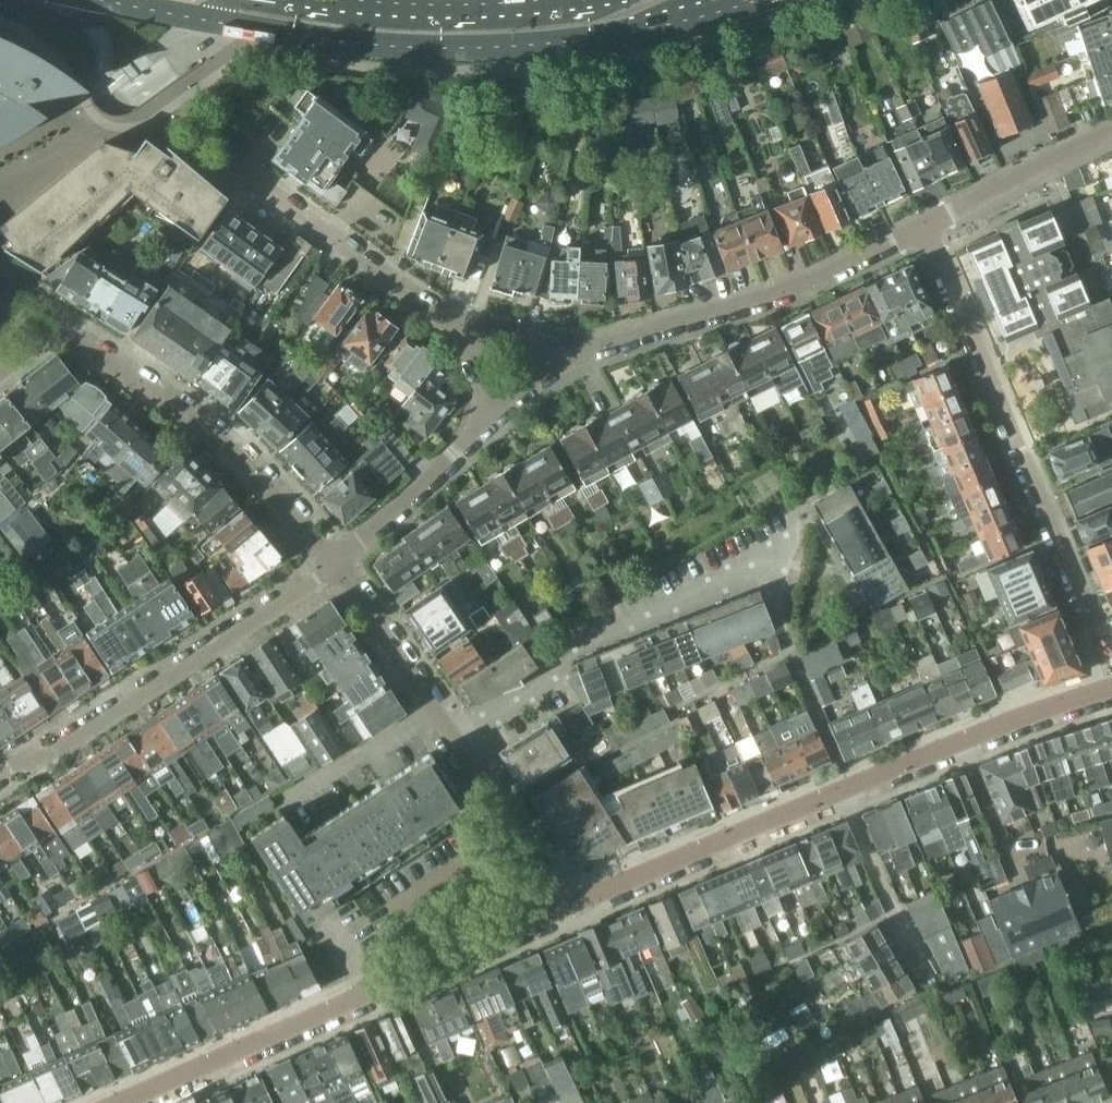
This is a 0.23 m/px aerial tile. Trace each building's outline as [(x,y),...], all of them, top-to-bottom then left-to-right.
[(989,0),(988,0),(941,22),(955,52),(979,41),(995,76),(979,83),(1001,137),(1032,125),(1011,73),(1032,65),(1021,39),(1009,43),(989,0)] [(1027,29),(1058,14),(1063,26),(1075,21),(1089,16),(1108,8),(1104,0),(1013,0),(1027,29)] [(837,16),(851,48),(875,37),(861,5),(837,16)] [(901,13),(914,44),(928,37),(915,8),(901,13)] [(1051,30),(1053,38),(1077,29),(1079,35),(1072,37),(1077,54),(1078,54),(1085,52),(1111,42),(1111,12),(1076,24),(1075,21),(1063,26),(1051,30)] [(832,19),(810,29),(814,39),(833,31),(837,30),(832,19)] [(1078,54),(1081,63),(1086,79),(1111,70),(1111,42),(1085,52),(1078,54)] [(779,46),(752,57),(761,80),(788,69),(782,54),(779,46)] [(9,136),(26,125),(43,114),(42,113),(54,103),(52,94),(69,91),(23,60),(0,50),(0,141),(9,136)] [(844,66),(852,62),(848,52),(840,56),(844,66)] [(1053,64),(1025,75),(1031,89),(1059,77),(1053,64)] [(1067,85),(1072,102),(1098,93),(1102,105),(1111,101),(1111,70),(1086,79),(1067,85)] [(679,103),(699,95),(693,80),(673,88),(679,103)] [(707,91),(716,115),(729,111),(720,86),(707,91)] [(298,177),(344,115),(317,95),(316,97),(307,90),(294,106),(304,113),(302,114),(305,116),(274,159),(298,177)] [(832,90),(823,93),(834,124),(843,121),(832,90)] [(1058,92),(1036,100),(1047,133),(1070,125),(1066,113),(1058,92)] [(657,125),(680,120),(674,93),(651,98),(657,125)] [(417,96),(410,112),(430,121),(417,150),(432,157),(452,111),(417,96)] [(993,152),(972,103),(970,98),(964,96),(957,99),(953,97),(951,102),(952,105),(946,108),(969,162),(980,157),(984,158),(988,156),(989,153),(993,152)] [(908,111),(911,118),(920,114),(914,102),(906,106),(908,111)] [(903,121),(911,118),(908,111),(906,106),(898,109),(903,121)] [(344,115),(298,177),(336,205),(346,192),(329,179),(351,150),(360,156),(373,140),(363,133),(365,131),(344,115)] [(916,129),(938,177),(966,165),(943,117),(916,129)] [(632,118),(617,120),(621,156),(636,154),(632,118)] [(853,123),(845,126),(849,135),(856,133),(853,123)] [(778,127),(770,130),(774,141),(782,138),(778,127)] [(913,190),(938,177),(916,129),(890,142),(913,190)] [(229,196),(228,196),(174,150),(173,151),(173,152),(171,155),(146,137),(135,152),(104,142),(2,226),(15,243),(11,250),(9,249),(8,250),(41,271),(130,206),(190,250),(229,196)] [(800,145),(789,149),(803,187),(807,185),(826,231),(838,226),(841,227),(847,225),(848,222),(852,220),(828,165),(811,172),(800,145)] [(857,156),(880,206),(906,194),(883,146),(869,153),(868,150),(857,156)] [(856,218),(880,206),(857,156),(847,160),(848,162),(833,170),(856,218)] [(394,247),(408,251),(407,254),(418,258),(417,260),(437,268),(459,211),(440,203),(435,214),(424,209),(438,171),(425,166),(394,247)] [(1079,169),(1063,177),(1068,191),(1085,185),(1079,169)] [(791,202),(776,208),(769,189),(770,188),(765,176),(755,180),(766,211),(773,229),(783,225),(790,243),(802,238),(803,240),(820,233),(803,187),(788,192),(791,202)] [(513,198),(505,219),(515,223),(524,202),(513,198)] [(748,207),(735,212),(754,258),(780,247),(773,229),(766,211),(757,214),(755,210),(748,207)] [(965,246),(978,277),(973,279),(986,312),(992,310),(1005,341),(1036,328),(1039,334),(1042,335),(1043,335),(1067,393),(1062,395),(1074,425),(1088,419),(1083,408),(1104,399),(1109,410),(1111,409),(1111,306),(1109,297),(1089,305),(1075,273),(1070,275),(1068,271),(1069,270),(1072,264),(1066,251),(1060,248),(1059,249),(1057,245),(1063,242),(1049,210),(1018,223),(1015,218),(994,227),(996,233),(965,246)] [(228,211),(199,251),(218,264),(221,260),(220,260),(246,224),(228,211)] [(485,233),(483,232),(473,229),(477,218),(459,211),(437,268),(457,275),(458,273),(467,276),(476,253),(489,258),(496,239),(484,234),(485,233)] [(754,258),(735,212),(724,217),(720,223),(722,228),(713,232),(727,269),(754,258)] [(683,242),(680,244),(686,284),(704,277),(705,278),(708,277),(712,277),(717,275),(720,272),(723,271),(703,217),(681,226),(683,242)] [(246,224),(220,260),(221,260),(237,271),(237,272),(263,237),(246,224)] [(536,295),(551,246),(554,226),(545,224),(540,242),(529,238),(528,241),(508,235),(492,287),(513,294),(514,289),(536,295)] [(1095,226),(1083,230),(1092,253),(1104,249),(1100,240),(1095,226)] [(620,227),(612,227),(612,239),(611,249),(621,248),(620,227)] [(648,246),(656,294),(685,286),(677,240),(676,241),(671,234),(661,236),(659,244),(648,246)] [(315,247),(298,235),(292,244),(295,246),(293,249),(303,256),(307,258),(315,247)] [(237,271),(231,279),(250,292),(281,250),(263,237),(237,272),(237,271)] [(1100,240),(1104,249),(1105,254),(1111,252),(1111,240),(1107,242),(1106,238),(1100,240)] [(89,246),(45,280),(59,289),(58,290),(81,304),(104,266),(101,264),(106,257),(89,246)] [(185,253),(173,246),(168,255),(180,262),(185,253)] [(579,251),(580,246),(568,246),(568,248),(556,247),(552,261),(550,299),(577,301),(579,251)] [(592,247),(580,246),(579,251),(577,301),(602,303),(606,250),(592,249),(592,247)] [(277,293),(303,256),(293,249),(290,247),(264,284),(277,293)] [(81,304),(103,318),(127,280),(131,282),(136,275),(140,268),(126,258),(127,256),(116,249),(106,257),(101,264),(104,266),(81,304)] [(616,256),(619,295),(629,293),(630,299),(648,296),(645,258),(632,260),(630,254),(616,256)] [(1103,254),(1094,257),(1099,271),(1108,267),(1103,254)] [(911,266),(892,275),(905,303),(901,306),(909,325),(913,333),(934,323),(930,315),(932,314),(911,266)] [(195,270),(190,278),(201,285),(206,278),(195,270)] [(315,273),(297,318),(302,321),(320,296),(321,297),(324,293),(330,284),(315,273)] [(127,280),(103,318),(126,333),(142,308),(144,310),(158,289),(136,275),(131,282),(127,280)] [(913,333),(909,325),(901,306),(905,303),(892,275),(866,287),(882,321),(889,335),(893,343),(913,333)] [(206,278),(201,285),(212,293),(217,285),(206,278)] [(314,319),(322,325),(315,334),(316,338),(325,344),(329,344),(362,301),(348,289),(347,290),(338,283),(329,297),(324,293),(321,297),(320,296),(302,321),(302,322),(308,326),(314,319)] [(175,366),(195,380),(226,337),(232,328),(180,293),(169,285),(133,337),(175,366)] [(863,289),(838,301),(853,334),(853,335),(861,351),(887,338),(863,289)] [(235,298),(230,305),(241,313),(246,305),(235,298)] [(853,334),(838,301),(813,313),(829,346),(853,335),(853,334)] [(345,345),(341,341),(317,373),(320,376),(326,379),(344,356),(348,359),(347,360),(364,372),(397,327),(379,313),(376,317),(369,312),(345,345)] [(836,376),(824,350),(807,315),(783,327),(815,393),(824,388),(821,383),(836,376)] [(763,336),(752,341),(774,385),(779,395),(804,383),(777,329),(774,330),(770,329),(764,332),(763,336)] [(237,344),(226,337),(195,380),(215,395),(252,343),(243,337),(237,344)] [(406,338),(385,364),(392,370),(388,376),(395,382),(393,384),(408,396),(437,359),(422,347),(421,349),(406,338)] [(729,349),(726,350),(749,397),(774,385),(752,341),(745,345),(743,342),(739,343),(736,342),(730,345),(729,349)] [(262,350),(252,343),(215,395),(237,409),(267,365),(273,358),(262,350)] [(931,344),(919,350),(926,365),(938,359),(931,344)] [(710,362),(703,366),(725,409),(749,397),(726,350),(723,352),(719,350),(713,354),(712,357),(709,359),(710,362)] [(901,360),(908,376),(919,371),(916,367),(924,363),(918,352),(901,360)] [(8,395),(31,427),(59,405),(75,426),(83,432),(94,419),(93,418),(108,400),(106,398),(107,397),(102,390),(103,388),(96,382),(94,385),(86,381),(82,385),(82,384),(58,356),(8,395)] [(298,371),(280,391),(269,381),(240,413),(258,430),(288,398),(300,385),(314,370),(306,362),(299,356),(291,364),(298,371)] [(896,383),(908,377),(908,376),(901,360),(888,366),(896,383)] [(946,365),(896,386),(897,387),(891,389),(895,399),(901,396),(908,393),(914,407),(924,403),(924,402),(956,389),(946,365)] [(681,377),(678,378),(700,421),(725,409),(703,366),(692,371),(689,370),(682,373),(681,377)] [(432,367),(403,406),(416,416),(409,424),(426,438),(454,400),(437,388),(445,377),(432,367)] [(314,370),(300,385),(307,392),(321,377),(320,376),(317,373),(314,370)] [(664,382),(647,391),(674,440),(687,433),(691,440),(689,441),(701,463),(712,457),(697,427),(698,427),(673,382),(665,386),(664,382)] [(848,385),(854,399),(861,396),(855,382),(848,385)] [(924,402),(924,403),(933,424),(965,411),(956,389),(924,402)] [(674,440),(647,391),(631,400),(633,404),(624,408),(634,426),(623,432),(633,450),(644,444),(649,454),(674,440)] [(31,427),(8,395),(0,401),(0,418),(27,454),(31,458),(30,459),(46,481),(57,472),(59,474),(64,468),(57,460),(58,459),(41,438),(33,444),(24,432),(31,427)] [(885,419),(889,417),(883,401),(878,403),(875,397),(864,401),(873,424),(885,419)] [(307,417),(288,398),(258,430),(278,448),(307,417)] [(359,417),(364,423),(372,416),(358,399),(350,406),(359,417)] [(93,418),(94,419),(97,422),(88,432),(96,440),(83,455),(87,459),(90,456),(96,462),(98,459),(108,468),(117,457),(142,427),(114,403),(113,404),(108,400),(93,418)] [(282,451),(299,471),(340,433),(359,417),(350,406),(347,403),(335,415),(337,418),(321,433),(312,423),(282,451)] [(604,415),(585,425),(612,474),(625,467),(629,472),(637,467),(635,460),(636,460),(631,451),(633,450),(623,432),(634,426),(624,408),(605,418),(604,415)] [(927,439),(933,452),(974,435),(965,411),(933,424),(934,425),(924,429),(924,428),(911,433),(916,444),(927,439)] [(739,412),(728,418),(735,431),(746,426),(739,412)] [(821,417),(812,422),(816,431),(826,426),(821,417)] [(5,445),(22,466),(30,459),(31,458),(27,454),(0,418),(0,449),(5,445)] [(728,418),(717,423),(724,437),(735,431),(728,418)] [(885,419),(873,424),(881,440),(893,435),(885,419)] [(911,433),(924,428),(920,420),(897,429),(901,438),(911,433)] [(1049,453),(1052,462),(1051,462),(1059,479),(1081,470),(1084,478),(1100,472),(1103,471),(1101,466),(1111,461),(1111,442),(1109,434),(1111,433),(1111,422),(1111,421),(1099,426),(1101,431),(1087,436),(1087,437),(1049,453)] [(612,474),(585,425),(570,434),(571,437),(563,441),(586,483),(579,487),(586,497),(599,490),(595,483),(612,474)] [(173,454),(142,427),(117,457),(108,468),(105,471),(123,486),(120,489),(125,493),(139,477),(147,483),(173,454)] [(377,439),(379,441),(401,468),(413,458),(387,427),(377,439)] [(340,433),(299,471),(317,491),(348,462),(339,451),(348,442),(340,433)] [(974,435),(933,452),(932,452),(939,465),(928,469),(932,479),(941,475),(943,474),(953,471),(984,458),(974,435)] [(774,445),(780,456),(797,447),(791,436),(774,445)] [(872,437),(871,436),(858,443),(851,447),(860,463),(880,452),(872,437)] [(385,483),(401,468),(379,441),(345,472),(348,476),(323,497),(345,523),(374,497),(358,478),(372,467),(385,483)] [(70,444),(58,459),(57,460),(64,468),(78,451),(70,444)] [(158,477),(164,482),(156,491),(168,501),(169,502),(206,464),(198,456),(193,456),(184,447),(158,477)] [(557,512),(565,525),(576,519),(568,505),(567,506),(563,498),(577,490),(552,447),(529,461),(552,504),(557,512)] [(993,480),(984,458),(953,471),(943,474),(941,475),(945,484),(944,484),(950,498),(993,480)] [(552,504),(529,461),(520,466),(519,463),(504,472),(530,517),(543,510),(552,504)] [(183,521),(222,484),(214,476),(214,472),(206,464),(169,502),(168,501),(165,504),(183,521)] [(1064,492),(1065,493),(1067,499),(1067,501),(1068,500),(1071,508),(1071,509),(1072,509),(1074,515),(1074,517),(1094,508),(1111,501),(1111,467),(1103,471),(1100,472),(1102,476),(1084,484),(1064,492)] [(17,508),(26,502),(6,477),(0,469),(0,486),(17,508)] [(653,476),(654,478),(665,498),(677,492),(664,470),(653,476)] [(515,526),(530,517),(504,472),(487,482),(488,485),(482,489),(512,538),(523,558),(529,555),(525,548),(528,546),(520,533),(519,533),(515,526)] [(941,475),(932,479),(935,488),(944,484),(945,484),(941,475)] [(651,506),(665,498),(654,478),(653,476),(640,483),(641,484),(639,485),(651,506)] [(48,494),(59,485),(52,477),(41,486),(48,494)] [(873,486),(877,493),(889,486),(886,479),(873,486)] [(960,521),(1003,503),(993,480),(950,498),(959,520),(960,521)] [(222,484),(183,521),(181,522),(190,533),(204,521),(212,530),(240,505),(222,484)] [(813,505),(823,523),(861,502),(850,484),(813,505)] [(5,517),(12,511),(13,512),(17,508),(0,486),(0,522),(5,517)] [(889,486),(877,493),(880,500),(893,493),(889,486)] [(523,558),(512,538),(482,489),(458,503),(483,545),(494,539),(506,559),(510,557),(514,563),(523,558)] [(599,490),(586,497),(593,511),(594,511),(601,525),(613,518),(605,504),(607,504),(599,490)] [(137,503),(127,494),(120,503),(129,511),(137,503)] [(861,502),(823,523),(833,540),(870,519),(861,502)] [(959,520),(950,523),(954,533),(975,524),(981,538),(1012,525),(1003,503),(960,521),(959,520)] [(1088,545),(1111,534),(1111,508),(1111,506),(1077,521),(1088,545)] [(231,551),(260,527),(244,508),(202,546),(208,553),(222,540),(230,550),(231,551)] [(461,570),(467,566),(482,556),(479,551),(465,560),(456,547),(470,536),(451,508),(429,523),(448,552),(453,559),(461,570)] [(25,518),(6,533),(25,558),(51,539),(28,509),(22,514),(25,518)] [(922,509),(915,513),(921,525),(928,521),(922,509)] [(137,519),(144,529),(155,521),(147,511),(137,519)] [(557,512),(547,518),(555,531),(565,525),(557,512)] [(891,521),(895,528),(907,521),(904,515),(891,521)] [(833,540),(843,557),(880,536),(870,519),(833,540)] [(155,521),(144,529),(152,540),(162,532),(155,521)] [(907,521),(895,528),(898,535),(911,528),(907,521)] [(406,539),(407,540),(426,567),(448,552),(429,523),(406,539)] [(1021,548),(1012,525),(981,538),(991,561),(1021,548)] [(231,551),(230,550),(227,552),(238,565),(224,575),(233,590),(265,568),(267,570),(285,555),(260,527),(231,551)] [(86,538),(94,551),(103,546),(94,533),(86,538)] [(880,536),(843,557),(852,574),(889,553),(880,536)] [(156,546),(163,556),(172,546),(166,537),(156,546)] [(1098,569),(1111,563),(1111,539),(1089,548),(1098,569)] [(385,580),(397,597),(395,598),(400,606),(420,592),(410,578),(426,567),(407,540),(395,549),(397,551),(377,565),(380,569),(378,570),(385,580)] [(190,551),(198,562),(204,557),(196,547),(190,551)] [(909,556),(913,563),(925,556),(922,549),(909,556)] [(1043,578),(1036,561),(1032,549),(985,569),(997,597),(1043,578)] [(44,566),(48,571),(69,556),(65,550),(44,566)] [(14,552),(2,562),(17,582),(29,573),(14,552)] [(852,574),(862,591),(899,570),(889,553),(852,574)] [(139,554),(129,560),(175,629),(195,615),(170,576),(158,583),(139,554)] [(482,556),(467,566),(483,588),(498,578),(482,556)] [(925,556),(913,563),(916,569),(929,563),(925,556)] [(170,566),(175,576),(185,567),(179,558),(170,566)] [(175,629),(129,560),(118,568),(138,597),(128,604),(154,643),(175,629)] [(1098,569),(1107,591),(1111,589),(1111,563),(1098,569)] [(212,567),(205,572),(221,598),(228,593),(212,567)] [(132,657),(154,643),(128,604),(117,611),(103,589),(104,588),(95,576),(91,578),(85,569),(78,574),(85,585),(95,600),(132,657)] [(200,613),(221,598),(205,572),(203,570),(182,585),(200,613)] [(899,570),(862,591),(872,609),(909,588),(899,570)] [(77,590),(85,585),(78,574),(70,579),(77,590)] [(1056,606),(1043,578),(997,597),(1009,626),(1018,622),(1054,607),(1056,606)] [(465,601),(452,581),(408,612),(421,631),(457,606),(465,601)] [(944,581),(928,588),(929,591),(933,601),(950,594),(944,581)] [(723,604),(738,644),(775,629),(760,591),(761,591),(760,589),(723,604)] [(933,601),(929,591),(910,599),(919,621),(938,613),(935,605),(933,601)] [(965,598),(969,608),(980,604),(975,593),(965,598)] [(132,657),(95,600),(91,602),(94,607),(88,611),(97,625),(87,631),(112,670),(132,657)] [(43,606),(49,616),(93,682),(107,673),(82,634),(75,639),(51,601),(43,606)] [(303,648),(343,621),(329,601),(297,622),(305,633),(297,639),(297,640),(284,649),(291,659),(305,650),(303,648)] [(521,643),(525,648),(538,643),(540,642),(514,601),(496,613),(518,645),(521,643)] [(892,609),(898,623),(909,618),(903,603),(892,609)] [(723,604),(686,619),(701,658),(738,644),(723,604)] [(899,625),(898,623),(892,609),(891,609),(890,604),(871,613),(881,633),(899,625)] [(457,606),(421,631),(436,652),(472,628),(457,606)] [(471,616),(479,627),(493,618),(485,606),(471,616)] [(982,617),(978,607),(968,611),(972,621),(982,617)] [(1016,647),(1016,648),(1064,628),(1058,611),(1056,611),(1054,607),(1018,622),(1020,626),(1009,631),(1016,647)] [(532,620),(541,634),(557,624),(548,609),(532,620)] [(570,610),(558,617),(564,628),(576,620),(570,610)] [(59,650),(53,654),(78,693),(93,682),(49,616),(41,622),(59,650)] [(686,619),(668,626),(683,665),(701,658),(686,619)] [(320,656),(326,665),(358,644),(343,621),(303,648),(305,650),(312,662),(320,656)] [(668,626),(649,633),(665,673),(683,665),(668,626)] [(25,627),(17,632),(64,702),(78,693),(53,654),(46,659),(25,627)] [(840,633),(847,648),(861,641),(854,627),(840,633)] [(1044,685),(1082,671),(1064,628),(1016,648),(1016,647),(1002,653),(988,659),(1004,692),(1041,677),(1044,685)] [(23,674),(49,712),(64,702),(17,632),(8,638),(19,654),(13,658),(23,674)] [(494,656),(477,632),(439,659),(455,682),(494,656)] [(649,633),(631,640),(646,680),(665,673),(649,633)] [(272,636),(249,651),(241,656),(266,694),(274,688),(282,700),(294,692),(289,685),(299,678),(272,636)] [(782,650),(777,636),(768,641),(775,654),(782,650)] [(835,701),(821,670),(844,660),(834,639),(801,653),(824,706),(835,701)] [(631,640),(613,647),(628,687),(646,680),(631,640)] [(521,643),(518,645),(459,685),(460,687),(463,685),(474,701),(468,703),(468,705),(524,683),(521,677),(537,666),(525,648),(521,643)] [(373,666),(358,644),(326,665),(327,667),(319,672),(327,684),(335,679),(341,687),(373,666)] [(1002,653),(999,645),(985,652),(988,659),(1002,653)] [(613,647),(594,654),(610,694),(628,687),(613,647)] [(956,656),(959,663),(976,704),(996,696),(975,648),(956,656)] [(743,654),(749,666),(755,664),(749,651),(743,654)] [(34,722),(49,712),(23,674),(16,679),(0,654),(0,672),(34,722)] [(610,694),(594,654),(575,662),(579,671),(567,679),(591,715),(615,706),(610,694)] [(741,670),(749,666),(743,654),(735,658),(741,670)] [(268,696),(266,694),(241,656),(221,670),(264,736),(275,729),(258,702),(268,696)] [(937,663),(958,712),(976,704),(959,663),(956,656),(944,661),(937,663)] [(785,663),(766,673),(774,690),(794,681),(785,663)] [(917,671),(921,679),(938,720),(958,712),(937,663),(936,663),(917,671)] [(842,665),(826,672),(831,683),(847,676),(842,665)] [(328,715),(334,725),(388,688),(373,666),(341,687),(350,700),(328,715)] [(707,672),(713,685),(720,681),(713,669),(707,672)] [(19,732),(34,722),(0,672),(0,705),(19,732)] [(713,685),(707,672),(700,676),(706,688),(713,685)] [(251,727),(216,673),(201,683),(241,744),(249,739),(244,731),(251,727)] [(766,673),(750,681),(757,698),(774,690),(766,673)] [(919,685),(905,691),(921,728),(938,720),(921,679),(917,681),(919,685)] [(856,684),(858,688),(859,687),(883,744),(903,735),(885,694),(881,696),(883,701),(877,703),(867,680),(856,684)] [(750,681),(733,690),(738,700),(741,706),(757,698),(750,681)] [(218,726),(236,754),(244,749),(241,744),(201,683),(186,693),(211,731),(218,726)] [(672,690),(678,703),(685,699),(678,686),(672,690)] [(864,751),(883,744),(859,687),(858,688),(850,691),(858,711),(854,713),(852,709),(847,711),(864,751)] [(405,713),(388,688),(334,725),(335,727),(341,723),(348,734),(357,728),(358,729),(366,724),(373,734),(405,713)] [(678,703),(672,690),(665,693),(671,706),(678,703)] [(890,692),(885,694),(903,735),(921,728),(905,691),(891,697),(890,692)] [(186,693),(171,703),(216,770),(224,765),(205,735),(211,731),(186,693)] [(298,720),(318,707),(313,699),(293,712),(298,720)] [(714,700),(697,709),(704,723),(721,715),(714,700)] [(208,775),(216,770),(171,703),(156,713),(181,751),(189,746),(208,775)] [(760,794),(777,787),(754,735),(753,736),(737,703),(727,708),(742,741),(744,740),(752,758),(750,759),(746,761),(760,794)] [(578,732),(593,723),(581,704),(566,712),(578,732)] [(19,732),(0,705),(0,738),(3,743),(19,732)] [(346,749),(318,707),(298,720),(290,725),(286,722),(275,729),(264,736),(292,781),(317,766),(317,767),(346,749)] [(657,712),(664,725),(671,721),(664,709),(657,712)] [(864,751),(847,711),(843,712),(844,717),(831,723),(846,759),(864,751)] [(664,725),(657,712),(650,716),(657,728),(664,725)] [(682,724),(688,737),(702,730),(694,712),(680,718),(682,724)] [(156,713),(141,723),(185,790),(189,795),(197,790),(174,756),(181,751),(156,713)] [(557,714),(501,751),(524,788),(581,750),(557,714)] [(789,726),(810,771),(831,762),(809,715),(789,724),(789,726)] [(657,728),(650,716),(636,723),(643,735),(657,728)] [(793,779),(810,771),(789,726),(789,724),(786,719),(769,727),(771,731),(793,779)] [(1100,724),(1111,759),(1111,758),(1111,720),(1100,724)] [(141,723),(126,733),(161,786),(167,782),(176,795),(185,790),(141,723)] [(643,735),(636,723),(630,726),(636,739),(643,735)] [(610,778),(688,737),(682,724),(604,765),(610,778)] [(1100,724),(1083,729),(1101,787),(1109,784),(1102,761),(1111,759),(1100,724)] [(616,733),(623,746),(636,739),(630,726),(616,733)] [(1092,789),(1101,787),(1083,729),(1066,735),(1076,769),(1085,767),(1092,789)] [(761,732),(754,735),(777,787),(793,779),(771,731),(763,735),(761,732)] [(126,733),(111,743),(146,796),(161,786),(126,733)] [(623,746),(616,733),(607,738),(616,750),(623,746)] [(1069,772),(1076,769),(1066,735),(1049,740),(1068,798),(1076,795),(1069,772)] [(715,744),(719,755),(741,803),(760,794),(746,761),(744,762),(739,753),(731,756),(724,740),(715,744)] [(1059,801),(1068,798),(1049,740),(1032,745),(1043,780),(1052,777),(1059,801)] [(146,796),(111,743),(97,752),(122,791),(128,787),(150,820),(159,815),(146,796)] [(724,811),(741,803),(719,755),(715,744),(706,749),(717,774),(709,778),(724,811)] [(1043,780),(1032,745),(1016,752),(1028,785),(1022,788),(1032,813),(1045,807),(1036,783),(1042,780),(1043,780)] [(97,752),(82,763),(115,814),(119,820),(122,824),(137,813),(122,791),(97,752)] [(396,776),(337,814),(299,839),(281,817),(251,836),(307,924),(340,902),(334,893),(466,807),(431,752),(396,776)] [(1028,814),(1032,813),(1022,788),(1028,785),(1016,752),(980,767),(998,811),(1002,810),(1008,823),(1028,814)] [(627,850),(628,852),(717,814),(695,762),(617,795),(622,805),(609,814),(579,767),(532,797),(531,796),(530,796),(563,847),(564,847),(564,846),(570,842),(575,848),(582,852),(591,854),(599,853),(607,850),(608,852),(625,841),(630,849),(627,850)] [(119,820),(115,814),(82,763),(67,773),(92,811),(98,807),(108,822),(112,819),(115,822),(119,820)] [(263,776),(271,788),(286,780),(278,767),(263,776)] [(87,814),(92,811),(67,773),(51,783),(72,814),(75,818),(88,838),(89,839),(94,846),(102,841),(95,829),(94,829),(85,815),(87,814)] [(984,890),(1007,880),(997,856),(985,861),(981,849),(980,849),(967,817),(980,811),(964,773),(941,783),(966,845),(969,853),(972,861),(984,890)] [(72,814),(51,783),(36,794),(72,849),(89,839),(88,838),(75,818),(72,814)] [(941,783),(923,790),(949,852),(966,845),(941,783)] [(236,795),(242,805),(252,799),(247,789),(236,795)] [(923,790),(904,798),(929,860),(949,852),(923,790)] [(33,796),(16,806),(22,814),(41,843),(59,870),(66,865),(62,858),(70,853),(33,796)] [(231,819),(238,830),(239,831),(243,828),(242,826),(249,821),(250,824),(259,818),(258,816),(264,812),(266,814),(274,808),(272,806),(275,804),(269,796),(231,817),(232,818),(231,819)] [(230,812),(238,807),(233,800),(226,804),(230,812)] [(900,800),(882,808),(907,869),(916,865),(906,843),(916,839),(900,800)] [(1094,816),(1109,812),(1106,802),(1089,808),(1091,816),(1094,815),(1094,816)] [(59,870),(41,843),(22,814),(16,806),(1,815),(26,853),(32,849),(50,877),(59,871),(59,870)] [(882,808),(869,814),(866,816),(864,820),(881,861),(891,856),(897,873),(907,869),(882,808)] [(1073,823),(1090,818),(1090,816),(1091,816),(1089,808),(1070,814),(1073,823)] [(26,853),(1,815),(0,816),(0,847),(11,864),(22,881),(32,875),(20,857),(26,853)] [(204,818),(187,827),(193,836),(194,837),(209,828),(204,818)] [(1099,822),(1105,842),(1111,841),(1111,818),(1099,822)] [(216,826),(217,829),(230,855),(246,846),(238,831),(239,831),(238,830),(231,819),(216,826)] [(1060,819),(1056,821),(1059,833),(1069,830),(1067,822),(1060,819)] [(1044,838),(1059,833),(1056,821),(1040,828),(1044,838)] [(168,831),(175,843),(177,845),(193,836),(187,827),(184,822),(168,831)] [(845,822),(827,829),(852,886),(852,888),(862,883),(853,862),(861,858),(845,822)] [(213,863),(230,855),(217,829),(201,839),(201,840),(205,847),(213,863)] [(844,889),(852,886),(827,829),(810,836),(826,874),(836,870),(844,889)] [(828,878),(826,874),(810,836),(793,844),(817,901),(820,899),(822,904),(829,901),(820,881),(828,878)] [(200,850),(205,847),(201,840),(186,848),(190,855),(199,850),(200,850)] [(162,852),(155,841),(139,851),(145,860),(146,861),(162,852)] [(794,891),(803,907),(817,901),(793,844),(777,851),(794,891)] [(11,864),(0,847),(0,871),(11,864)] [(169,857),(177,870),(182,881),(199,871),(190,855),(186,848),(169,857)] [(139,851),(124,861),(130,870),(145,860),(139,851)] [(777,851),(761,857),(785,912),(786,914),(803,907),(794,891),(777,851)] [(988,899),(999,928),(1011,957),(1080,928),(1050,855),(1024,866),(1030,881),(988,899)] [(169,857),(152,866),(160,879),(177,870),(169,857)] [(761,857),(745,864),(760,901),(768,898),(775,916),(785,912),(761,857)] [(109,870),(114,878),(129,869),(124,861),(109,870)] [(99,889),(114,879),(103,862),(87,872),(99,889)] [(745,864),(727,871),(752,928),(762,924),(753,904),(760,901),(745,864)] [(136,876),(146,894),(163,886),(160,879),(152,866),(136,876)] [(727,871),(711,878),(728,915),(734,912),(742,933),(752,928),(727,871)] [(146,894),(136,876),(122,884),(132,902),(135,908),(149,900),(146,894)] [(711,878),(694,885),(718,938),(728,933),(721,918),(728,915),(711,878)] [(132,902),(122,884),(107,892),(116,910),(132,902)] [(706,943),(718,938),(694,885),(678,892),(694,929),(699,926),(706,943)] [(33,897),(42,910),(46,917),(46,916),(61,906),(49,887),(33,897)] [(918,898),(923,910),(924,909),(941,901),(936,889),(918,898)] [(91,902),(100,919),(103,924),(112,920),(111,917),(118,913),(116,910),(107,892),(90,902),(91,902)] [(673,895),(651,904),(671,957),(689,950),(703,983),(715,979),(712,972),(697,933),(691,936),(673,895)] [(865,907),(871,920),(885,913),(878,898),(870,901),(871,904),(865,907)] [(906,904),(912,915),(923,910),(918,898),(906,904)] [(923,910),(912,915),(947,980),(949,985),(971,977),(968,971),(970,970),(958,942),(941,901),(924,909),(923,910)] [(100,919),(91,902),(77,911),(85,928),(100,919)] [(856,916),(849,919),(855,929),(871,920),(865,907),(863,903),(852,909),(856,916)] [(643,907),(624,916),(638,951),(648,946),(661,977),(662,977),(669,996),(679,992),(643,907)] [(46,916),(46,917),(42,910),(37,913),(35,910),(25,916),(30,925),(33,922),(36,928),(49,920),(46,916)] [(30,925),(25,916),(0,930),(0,938),(4,944),(32,929),(30,925)] [(628,955),(638,951),(624,916),(607,923),(605,924),(635,995),(636,998),(648,993),(638,970),(635,971),(628,955)] [(287,921),(297,940),(297,941),(305,935),(293,917),(287,921)] [(855,929),(849,919),(832,927),(838,939),(856,930),(855,929)] [(596,968),(607,964),(622,999),(635,995),(605,924),(607,923),(607,921),(578,933),(579,935),(581,934),(596,968)] [(832,951),(840,964),(885,938),(883,935),(877,924),(832,951)] [(230,930),(244,963),(245,962),(270,1010),(286,1003),(267,965),(258,969),(241,929),(237,926),(230,930)] [(263,956),(267,965),(286,1003),(304,995),(274,936),(271,931),(269,926),(259,930),(266,941),(271,953),(263,956)] [(280,927),(271,931),(274,936),(283,932),(280,927)] [(982,935),(994,966),(1011,959),(1011,957),(999,928),(982,935)] [(43,930),(27,938),(34,950),(37,956),(53,948),(43,930)] [(834,940),(834,939),(829,930),(817,936),(822,946),(834,940)] [(1061,950),(1089,944),(1086,931),(1074,934),(1059,941),(1061,950)] [(274,936),(304,995),(321,987),(297,941),(297,940),(289,944),(283,932),(274,936)] [(981,932),(958,942),(970,970),(976,967),(979,973),(994,966),(982,935),(981,932)] [(608,997),(596,968),(581,934),(579,935),(561,942),(588,1006),(608,997)] [(805,954),(822,946),(817,936),(804,942),(807,948),(803,950),(805,954)] [(34,950),(27,938),(13,946),(20,957),(34,950)] [(885,938),(840,964),(849,980),(894,953),(885,938)] [(588,1006),(561,942),(543,950),(569,1014),(588,1006)] [(783,949),(784,951),(788,961),(801,955),(796,943),(783,949)] [(0,953),(8,968),(22,961),(20,957),(13,946),(0,953)] [(1029,952),(1034,962),(1046,958),(1041,947),(1029,952)] [(788,961),(784,951),(775,955),(779,965),(788,961)] [(536,952),(518,960),(533,994),(539,991),(555,1030),(568,1025),(536,952)] [(1022,967),(1034,962),(1029,952),(1018,956),(1022,967)] [(759,973),(772,968),(765,953),(756,957),(759,964),(755,966),(759,973)] [(849,980),(859,996),(904,970),(894,953),(849,980)] [(253,1018),(270,1010),(245,962),(244,963),(236,966),(232,956),(223,961),(253,1018)] [(814,975),(807,958),(793,964),(801,981),(814,975)] [(518,960),(498,968),(522,1023),(525,1028),(534,1023),(523,998),(533,994),(518,960)] [(224,984),(216,987),(234,1026),(253,1018),(223,961),(215,965),(224,984)] [(731,967),(732,970),(737,982),(738,983),(747,979),(741,963),(731,967)] [(216,987),(205,966),(198,969),(197,967),(188,970),(187,968),(218,1033),(234,1026),(216,987)] [(994,973),(998,983),(1011,978),(1006,967),(994,972),(994,973)] [(182,1002),(183,1002),(202,1040),(218,1033),(187,968),(175,973),(176,976),(172,978),(179,995),(182,1002)] [(498,968),(480,976),(495,1011),(494,1011),(507,1041),(510,1040),(508,1034),(518,1030),(516,1026),(516,1025),(522,1023),(498,968)] [(789,969),(779,974),(786,989),(797,983),(789,969)] [(721,989),(737,982),(732,970),(716,978),(721,989)] [(904,970),(859,996),(859,997),(842,1006),(844,1009),(846,1011),(848,1013),(852,1015),(856,1016),(860,1016),(864,1015),(869,1013),(869,1012),(914,987),(904,970)] [(1000,989),(998,983),(994,973),(976,980),(983,997),(1000,989)] [(133,1071),(152,1063),(123,1004),(108,974),(99,979),(123,1029),(115,1032),(133,1071)] [(480,976),(461,985),(460,985),(487,1049),(507,1041),(494,1011),(495,1011),(480,976)] [(160,977),(152,981),(185,1048),(202,1040),(183,1002),(182,1002),(179,995),(171,998),(165,983),(163,983),(160,977)] [(168,1056),(185,1048),(152,981),(151,979),(142,983),(145,991),(139,995),(168,1056)] [(1081,984),(1083,998),(1101,995),(1098,981),(1081,984)] [(456,986),(427,999),(444,1036),(445,1036),(473,1024),(456,986)] [(966,997),(962,986),(952,989),(957,1000),(966,997)] [(952,989),(938,995),(942,1006),(957,1000),(952,989)] [(835,1009),(826,992),(807,1002),(817,1020),(835,1009)] [(79,997),(89,1022),(88,1023),(116,1078),(133,1071),(115,1032),(106,1036),(88,993),(79,997)] [(139,997),(123,1004),(152,1063),(168,1056),(139,995),(138,995),(139,997)] [(692,998),(683,1003),(693,1021),(702,1016),(692,998)] [(428,1043),(434,1040),(443,1061),(455,1057),(445,1036),(444,1036),(427,999),(412,1006),(428,1043)] [(928,1010),(922,999),(911,1005),(916,1016),(928,1010)] [(54,1034),(64,1056),(82,1094),(99,1086),(64,1012),(65,1011),(62,1003),(52,1008),(56,1016),(55,1017),(61,1031),(54,1034)] [(911,1005),(899,1012),(905,1022),(916,1016),(911,1005)] [(689,1017),(684,1007),(677,1010),(682,1020),(689,1017)] [(74,1008),(65,1011),(64,1012),(99,1086),(116,1078),(88,1023),(82,1026),(74,1008)] [(418,1050),(401,1010),(378,1021),(396,1060),(418,1050)] [(870,1027),(875,1038),(880,1035),(885,1046),(899,1040),(889,1017),(870,1027)] [(1109,1019),(1092,1021),(1093,1034),(1111,1032),(1109,1019)] [(381,1085),(400,1076),(391,1057),(388,1059),(372,1023),(354,1032),(376,1082),(379,1081),(381,1085)] [(864,1044),(875,1038),(870,1027),(859,1033),(864,1044)] [(756,1032),(747,1037),(756,1055),(768,1049),(777,1044),(771,1034),(761,1040),(756,1032)] [(47,1102),(61,1102),(66,1101),(40,1046),(41,1046),(37,1037),(35,1033),(34,1033),(26,1036),(32,1049),(23,1053),(30,1070),(47,1102)] [(838,1055),(853,1049),(847,1034),(833,1041),(838,1055)] [(346,1035),(327,1043),(350,1093),(353,1092),(355,1097),(371,1089),(346,1035)] [(644,1045),(640,1035),(630,1040),(634,1050),(644,1045)] [(838,1055),(833,1041),(822,1047),(811,1053),(816,1064),(827,1059),(838,1055)] [(66,1101),(82,1094),(64,1056),(57,1059),(50,1042),(41,1046),(40,1046),(66,1101)] [(768,1049),(780,1070),(792,1063),(779,1042),(777,1044),(768,1049)] [(327,1043),(309,1051),(327,1087),(328,1087),(335,1102),(358,1102),(355,1097),(353,1092),(350,1093),(327,1043)] [(27,1102),(47,1102),(30,1070),(23,1073),(12,1048),(2,1053),(27,1102)] [(5,1102),(27,1102),(2,1053),(0,1049),(0,1094),(5,1102)] [(780,1070),(768,1049),(756,1055),(752,1058),(762,1079),(780,1070)] [(328,1087),(327,1087),(309,1051),(289,1060),(306,1096),(319,1091),(324,1102),(335,1102),(328,1087)] [(1071,1059),(1089,1102),(1093,1102),(1108,1097),(1091,1051),(1087,1053),(1071,1059)] [(811,1053),(792,1063),(797,1073),(804,1070),(816,1064),(811,1053)] [(1111,1086),(1111,1057),(1101,1058),(1111,1086)] [(541,1058),(521,1068),(531,1089),(551,1080),(545,1067),(541,1058)] [(551,1080),(563,1102),(584,1102),(562,1058),(545,1067),(551,1080)] [(1071,1059),(1052,1066),(1067,1102),(1089,1102),(1071,1059)] [(289,1060),(267,1070),(283,1102),(292,1102),(306,1096),(289,1060)] [(423,1062),(412,1067),(410,1068),(414,1077),(426,1102),(451,1102),(449,1099),(434,1067),(426,1071),(423,1062)] [(792,1063),(780,1070),(785,1080),(797,1073),(792,1063)] [(1014,1081),(1023,1102),(1045,1102),(1033,1073),(1034,1073),(1030,1063),(1021,1067),(1025,1077),(1014,1081)] [(995,1102),(1017,1102),(1002,1066),(983,1073),(995,1102)] [(1052,1066),(1034,1073),(1033,1073),(1045,1102),(1067,1102),(1052,1066)] [(521,1068),(509,1074),(523,1102),(563,1102),(551,1080),(531,1089),(521,1068)] [(254,1102),(274,1102),(260,1073),(243,1081),(254,1102)] [(983,1073),(964,1081),(973,1102),(995,1102),(983,1073)] [(913,1075),(893,1083),(897,1093),(898,1093),(902,1102),(924,1102),(913,1075)] [(227,1088),(234,1102),(254,1102),(243,1081),(227,1088)] [(768,1081),(746,1093),(751,1102),(753,1102),(774,1092),(768,1081)] [(951,1102),(973,1102),(964,1081),(945,1088),(951,1102)] [(857,1098),(852,1086),(841,1091),(846,1102),(858,1102),(856,1099),(857,1098)] [(227,1088),(212,1095),(216,1102),(234,1102),(227,1088)] [(945,1088),(926,1096),(929,1102),(951,1102),(945,1088)] [(649,1092),(630,1101),(630,1102),(653,1102),(649,1092)] [(698,1092),(684,1100),(686,1102),(704,1102),(698,1092)] [(897,1093),(879,1100),(880,1102),(902,1102),(898,1093),(897,1093)] [(511,1095),(493,1102),(515,1102),(511,1095)] [(865,1095),(857,1098),(856,1099),(858,1102),(869,1102),(865,1095)]
